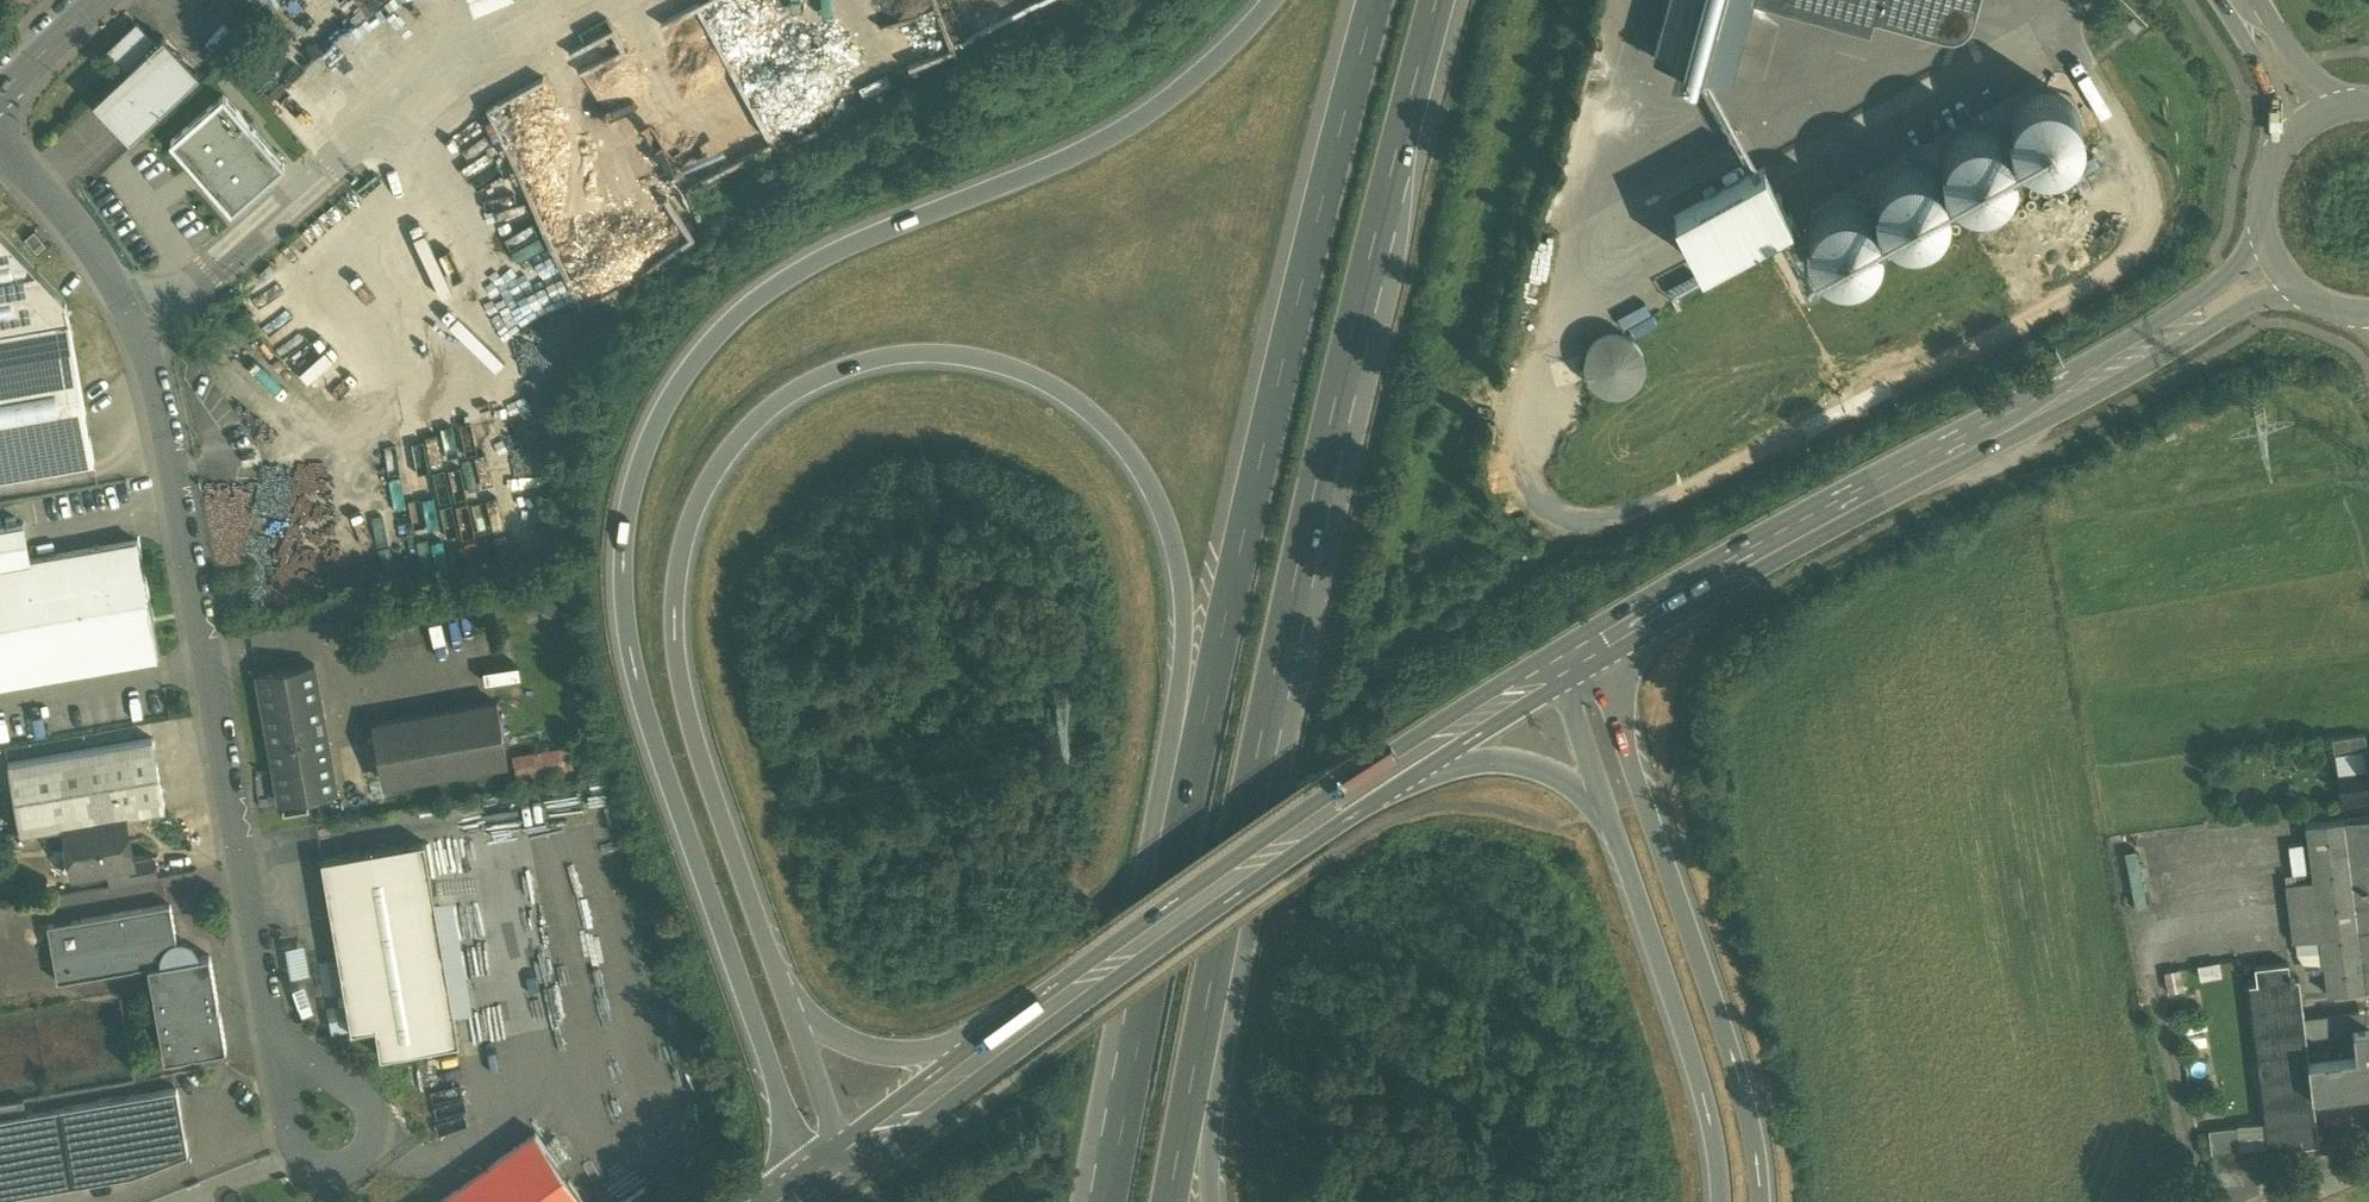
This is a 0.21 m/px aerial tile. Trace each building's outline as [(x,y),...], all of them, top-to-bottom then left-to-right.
[(475,13),(507,0),(469,0),(475,13)] [(1654,57),(1732,79),(1753,0),(1669,0),(1654,57)] [(1967,42),(1978,0),(1814,0),(1967,42)] [(137,22),(106,51),(125,72),(157,42),(137,22)] [(125,72),(94,101),(130,139),(200,74),(163,36),(157,42),(125,72)] [(1917,78),(1925,52),(1882,38),(1873,64),(1917,78)] [(2080,141),(2082,127),(2079,113),(2071,101),(2059,93),(2045,91),(2031,94),(2020,102),(2012,114),(2009,128),(2012,142),(2020,153),(2032,161),(2046,163),(2060,160),(2072,152),(2080,141)] [(285,164),(224,95),(172,140),(232,209),(285,164)] [(452,120),(453,140),(491,140),(491,119),(452,120)] [(2012,178),(2015,164),(2012,150),(2004,138),(1992,130),(1978,128),(1964,131),(1953,139),(1945,151),(1942,165),(1945,179),(1953,190),(1965,198),(1979,200),(1993,197),(2005,189),(2012,178)] [(1945,214),(1948,201),(1945,187),(1937,175),(1925,167),(1911,165),(1897,168),(1885,176),(1878,188),(1875,201),(1878,215),(1886,227),(1898,235),(1912,237),(1926,234),(1937,226),(1945,214)] [(1764,168),(1674,217),(1701,266),(1702,266),(1791,216),(1764,168)] [(1878,251),(1881,237),(1878,224),(1869,212),(1858,204),(1844,202),(1830,205),(1818,213),(1810,225),(1808,239),(1811,252),(1819,264),(1831,272),(1845,274),(1859,271),(1870,263),(1878,251)] [(1791,216),(1702,266),(1711,283),(1745,264),(1746,264),(1800,234),(1791,216)] [(2007,299),(2017,289),(2023,276),(2024,262),(2021,248),(2014,236),(2004,226),(1991,221),(1977,219),(1963,222),(1951,229),(1941,239),(1936,252),(1934,266),(1937,280),(1944,292),(1954,302),(1967,307),(1981,309),(1995,306),(2007,299)] [(0,231),(0,331),(69,319),(66,301),(0,231)] [(46,245),(34,231),(25,238),(37,252),(46,245)] [(1805,247),(1793,254),(1806,277),(1818,270),(1805,247)] [(1920,346),(1929,336),(1935,323),(1937,309),(1934,295),(1927,283),(1916,273),(1904,268),(1889,266),(1876,269),(1863,276),(1854,286),(1848,299),(1847,313),(1850,327),(1857,339),(1867,349),(1880,354),(1894,356),(1908,353),(1920,346)] [(0,331),(0,477),(94,460),(69,319),(0,331)] [(1625,394),(1636,388),(1643,378),(1646,366),(1645,354),(1639,343),(1629,336),(1617,333),(1604,334),(1594,340),(1586,350),(1583,362),(1585,374),(1591,385),(1601,393),(1613,396),(1625,394)] [(18,561),(30,559),(24,523),(0,528),(0,564),(18,561)] [(18,561),(24,595),(0,600),(0,651),(152,625),(137,540),(30,559),(18,561)] [(24,595),(18,561),(0,564),(0,600),(24,595)] [(158,659),(152,625),(0,651),(0,686),(158,659)] [(314,664),(257,674),(280,802),(337,792),(314,664)] [(497,702),(373,724),(382,775),(506,753),(497,702)] [(2365,734),(2332,739),(2335,755),(2364,751),(2364,750),(2367,750),(2365,734)] [(153,737),(8,763),(20,833),(45,829),(46,829),(64,826),(125,815),(165,808),(153,737)] [(2337,772),(2342,803),(2365,800),(2363,787),(2368,786),(2368,783),(2367,769),(2337,772)] [(125,815),(64,826),(73,874),(110,868),(110,867),(129,864),(128,859),(126,847),(130,841),(125,815)] [(2345,819),(2366,989),(2368,989),(2368,816),(2345,819)] [(2345,819),(2306,824),(2312,872),(2313,880),(2295,882),(2286,884),(2293,942),(2321,938),(2328,994),(2366,989),(2345,819)] [(425,841),(322,859),(352,1030),(376,1026),(381,1056),(459,1042),(425,841)] [(152,856),(128,859),(129,864),(110,867),(110,868),(113,885),(155,877),(152,856)] [(2312,872),(2294,875),(2295,882),(2313,880),(2312,872)] [(170,904),(48,925),(58,982),(134,968),(134,967),(148,965),(153,991),(154,991),(155,995),(154,996),(165,1059),(189,1055),(189,1054),(196,1053),(197,1054),(226,1049),(220,1012),(219,1012),(217,1002),(218,1002),(210,955),(199,957),(197,952),(195,948),(187,943),(182,942),(177,942),(170,904)] [(2288,962),(2254,966),(2256,982),(2294,978),(2293,973),(2289,973),(2288,962)] [(2256,982),(2248,983),(2267,1144),(2268,1149),(2318,1143),(2313,1095),(2312,1095),(2305,1040),(2305,1039),(2298,977),(2294,978),(2256,982)] [(2352,1028),(2353,1033),(2305,1039),(2305,1040),(2312,1095),(2313,1095),(2368,1088),(2368,1026),(2352,1028)] [(0,1117),(0,1196),(132,1173),(189,1151),(177,1087),(0,1117)] [(2237,1126),(2208,1129),(2212,1157),(2240,1154),(2239,1147),(2237,1126)] [(437,1201),(587,1201),(536,1131),(437,1201)] [(2267,1144),(2239,1147),(2240,1154),(2242,1176),(2271,1172),(2268,1149),(2267,1144)] [(2240,1154),(2212,1157),(2215,1186),(2243,1183),(2242,1176),(2240,1154)]
